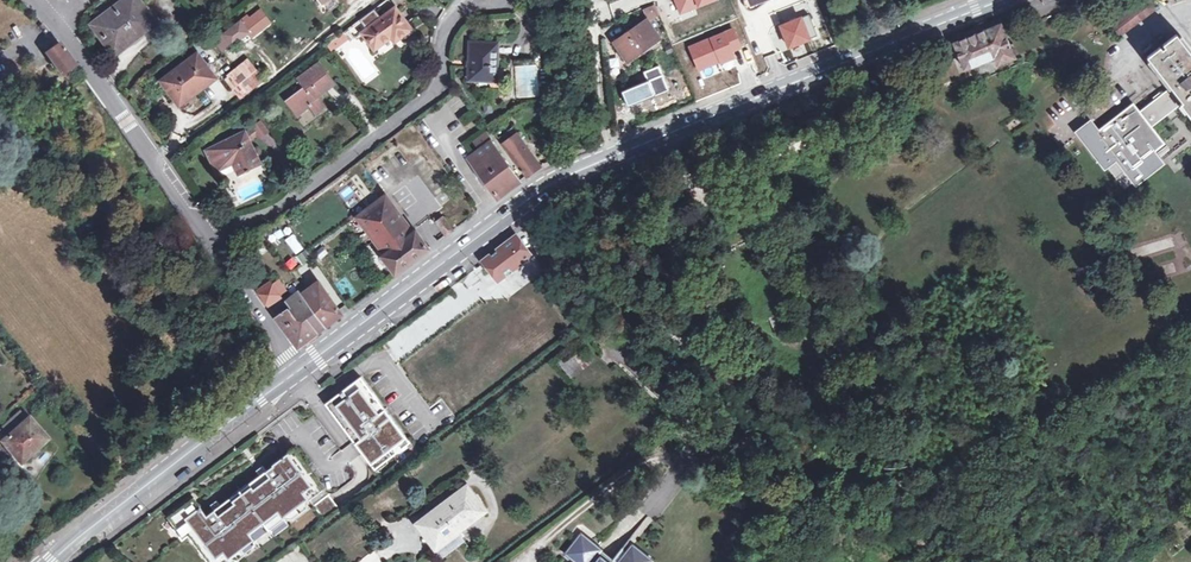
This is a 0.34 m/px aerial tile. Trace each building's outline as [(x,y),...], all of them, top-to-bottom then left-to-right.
[(152,20),(137,0),(125,0),(106,14),(108,16),(93,27),(114,55),(130,43),(127,39),(152,20)] [(684,6),(698,27),(725,8),(719,0),(693,0),(684,6)] [(751,3),(745,6),(745,7),(750,10),(758,7),(767,0),(759,0),(751,3)] [(373,50),(390,37),(395,34),(399,38),(411,30),(394,7),(376,21),(371,15),(349,31),(356,40),(362,35),(373,50)] [(240,22),(248,33),(255,27),(247,17),(240,22)] [(646,19),(613,42),(627,61),(659,38),(646,19)] [(127,39),(130,43),(155,23),(152,20),(127,39)] [(248,33),(240,22),(223,35),(231,45),(248,33)] [(964,68),(994,56),(997,64),(1013,57),(999,24),(954,43),(964,68)] [(333,54),(352,39),(346,32),(327,46),(333,54)] [(395,34),(390,37),(394,42),(399,38),(395,34)] [(1190,119),(1190,54),(1176,35),(1162,45),(1165,48),(1162,50),(1160,47),(1147,57),(1171,88),(1162,95),(1159,91),(1152,97),(1154,100),(1138,112),(1133,105),(1097,133),(1090,122),(1077,132),(1104,167),(1116,158),(1126,171),(1134,181),(1159,163),(1151,152),(1163,143),(1150,127),(1182,102),(1189,110),(1186,113),(1190,119)] [(496,44),(469,43),(468,79),(495,80),(496,44)] [(46,54),(62,76),(75,66),(60,45),(46,54)] [(197,54),(161,81),(178,104),(214,77),(197,54)] [(222,75),(238,99),(265,82),(249,58),(222,75)] [(514,65),(516,97),(540,95),(537,63),(514,65)] [(314,113),(323,106),(315,96),(331,83),(318,66),(299,81),(304,88),(286,101),(297,114),(302,110),(301,109),(307,104),(314,113)] [(253,128),(245,134),(248,141),(257,134),(260,138),(272,129),(263,118),(252,126),(253,128)] [(250,155),(254,153),(248,141),(244,132),(207,150),(217,170),(232,163),(238,174),(255,166),(250,155)] [(484,132),(473,140),(478,146),(489,138),(484,132)] [(539,166),(516,134),(501,144),(524,177),(539,166)] [(490,142),(467,158),(481,177),(496,198),(519,181),(490,142)] [(250,155),(255,166),(259,164),(254,153),(250,155)] [(384,254),(381,257),(394,274),(411,262),(428,249),(415,231),(413,232),(385,195),(356,217),(384,254)] [(451,232),(441,217),(434,222),(444,236),(451,232)] [(253,239),(256,244),(263,239),(260,234),(253,239)] [(483,264),(497,282),(507,275),(530,257),(515,235),(481,260),(483,264)] [(507,275),(497,282),(502,289),(512,282),(507,275)] [(271,285),(277,294),(284,289),(278,280),(271,285)] [(300,295),(324,326),(340,313),(318,283),(300,295)] [(277,294),(271,285),(258,293),(265,303),(277,294)] [(324,326),(300,295),(298,291),(285,302),(296,317),(301,314),(315,333),(324,326)] [(448,293),(383,345),(397,362),(462,311),(448,293)] [(295,347),(315,333),(301,314),(296,317),(293,319),(286,311),(275,319),(295,347)] [(781,312),(768,318),(776,335),(788,330),(784,320),(781,312)] [(574,359),(580,367),(582,370),(591,363),(583,352),(586,350),(581,342),(564,355),(570,363),(574,359)] [(576,370),(580,367),(574,359),(570,363),(576,370)] [(397,448),(408,440),(360,377),(325,403),(373,467),(384,459),(385,461),(399,450),(397,448)] [(48,440),(21,412),(0,430),(0,433),(5,439),(2,442),(21,463),(48,440)] [(180,524),(208,561),(211,561),(223,552),(227,558),(253,538),(249,533),(263,522),(277,512),(281,517),(307,497),(304,492),(318,481),(293,449),(272,465),(273,466),(266,471),(259,476),(246,485),(248,488),(235,498),(233,496),(220,505),(214,510),(207,515),(193,498),(167,517),(175,528),(180,524)] [(311,461),(323,476),(328,472),(316,457),(311,461)] [(256,471),(259,476),(266,471),(262,466),(256,471)] [(336,483),(328,472),(323,476),(330,486),(336,483)] [(246,485),(233,496),(235,498),(248,488),(246,485)] [(420,524),(427,534),(431,531),(440,543),(435,546),(443,556),(464,540),(457,530),(483,510),(467,489),(420,524)] [(323,519),(338,508),(328,495),(313,506),(323,519)] [(210,505),(214,510),(220,505),(216,500),(210,505)] [(175,528),(174,529),(182,540),(188,535),(180,524),(175,528)] [(564,538),(566,539),(572,532),(579,538),(581,536),(572,528),(564,538)] [(431,531),(427,534),(426,535),(435,546),(440,543),(431,531)] [(647,561),(639,556),(641,554),(631,546),(624,556),(618,552),(611,560),(603,553),(581,536),(579,538),(572,532),(566,539),(564,538),(557,547),(566,555),(562,560),(564,561),(646,561),(647,561)]
